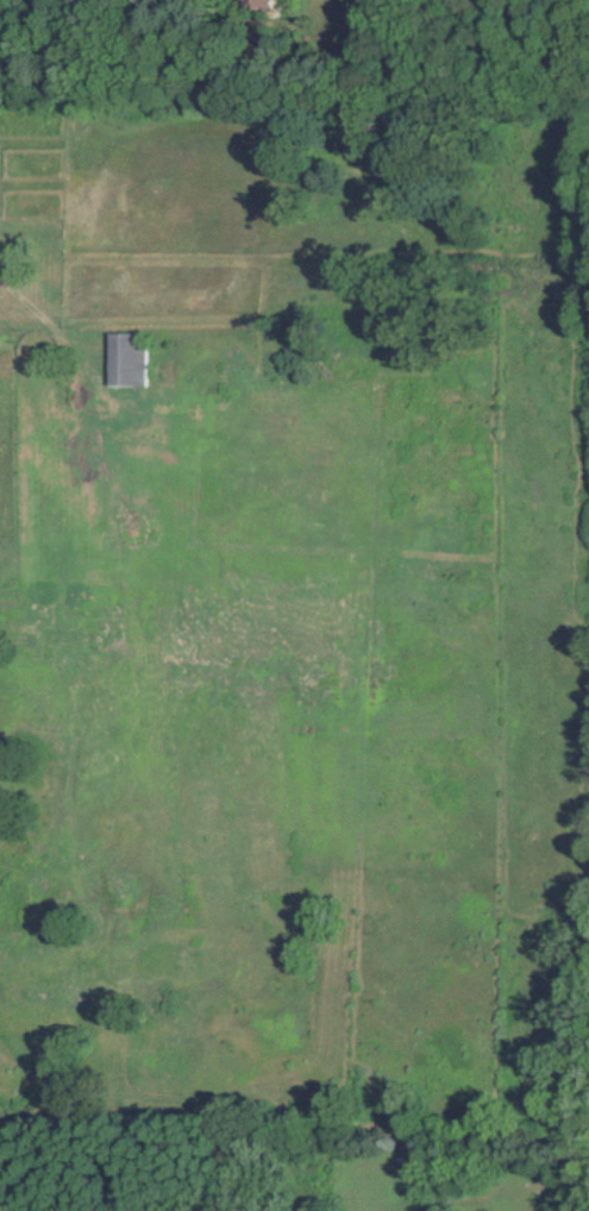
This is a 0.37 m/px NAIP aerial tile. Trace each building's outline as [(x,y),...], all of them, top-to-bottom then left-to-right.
[(273,9),(273,0),(238,0),(238,9),(273,9)] [(104,386),(140,386),(140,333),(105,332),(104,386)]
